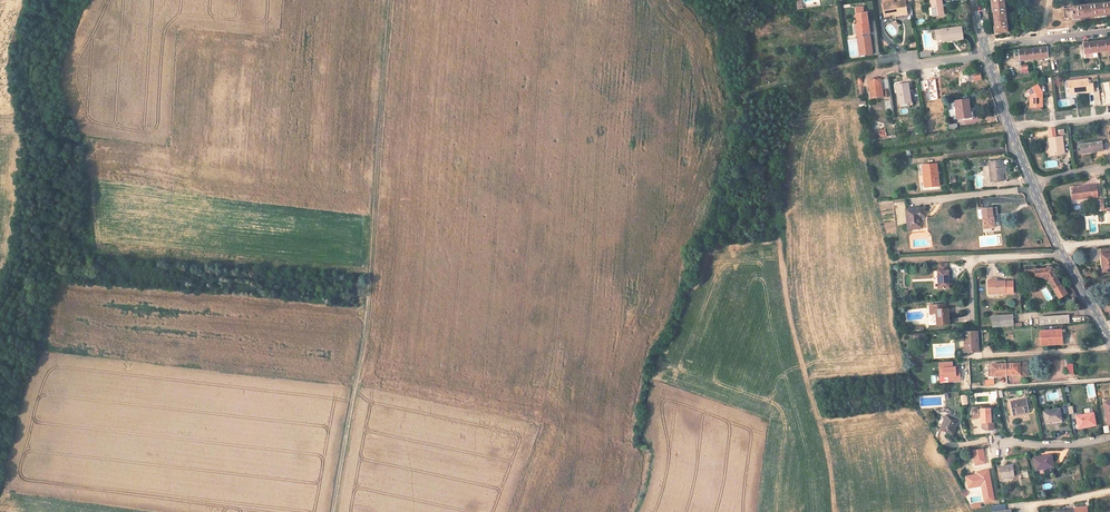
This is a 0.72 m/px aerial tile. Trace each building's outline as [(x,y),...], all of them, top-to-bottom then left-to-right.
[(889,3),(883,4),(885,16),(895,14),(907,12),(905,2),(911,1),(911,0),(889,0),(889,3)] [(933,17),(944,15),(942,0),(930,0),(933,17)] [(992,2),(994,2),(995,11),(993,11),(994,18),(996,18),(997,21),(994,21),(995,29),(997,28),(997,33),(1008,32),(1004,0),(992,0),(992,2)] [(1072,7),(1072,8),(1063,9),(1065,19),(1074,18),(1078,17),(1079,19),(1086,18),(1086,15),(1088,15),(1089,18),(1096,17),(1096,15),(1105,14),(1105,16),(1109,15),(1109,2),(1072,7)] [(864,13),(863,8),(856,9),(857,14),(856,14),(858,24),(859,34),(870,33),(867,13),(864,13)] [(961,27),(941,30),(937,31),(938,40),(942,39),(942,40),(953,38),(953,40),(963,39),(961,27)] [(870,36),(862,37),(864,54),(872,53),(870,36)] [(1083,43),(1084,54),(1109,51),(1109,40),(1083,43)] [(1047,47),(1018,50),(1020,61),(1048,58),(1047,47)] [(1028,64),(1020,65),(1021,73),(1029,72),(1028,64)] [(974,81),(981,79),(980,72),(973,73),(974,81)] [(880,79),(868,80),(870,92),(868,92),(869,99),(873,98),(873,99),(883,97),(881,82),(881,81),(888,80),(887,75),(887,74),(881,75),(881,76),(880,77),(880,78),(880,79)] [(1088,79),(1068,81),(1069,92),(1076,91),(1076,93),(1085,92),(1085,93),(1094,92),(1093,84),(1089,84),(1088,79)] [(908,83),(896,85),(899,104),(909,103),(908,96),(910,95),(908,83)] [(1042,107),(1042,92),(1038,85),(1028,90),(1031,95),(1031,97),(1030,98),(1030,107),(1042,107)] [(932,92),(934,113),(943,112),(941,92),(932,92)] [(899,107),(913,105),(911,95),(910,95),(908,96),(909,103),(899,104),(899,107)] [(968,99),(955,101),(958,119),(969,118),(969,113),(970,113),(968,99)] [(1062,137),(1049,138),(1050,149),(1051,155),(1064,154),(1062,137)] [(1103,151),(1102,142),(1080,145),(1081,153),(1093,152),(1103,151)] [(1003,173),(1002,160),(989,162),(990,182),(1004,180),(1003,176),(1001,177),(1000,173),(1003,173)] [(939,186),(937,164),(928,165),(918,166),(921,190),(930,189),(929,187),(939,186)] [(1097,197),(1096,185),(1071,188),(1072,198),(1082,196),(1083,199),(1097,197)] [(925,213),(925,207),(906,209),(908,229),(922,228),(921,217),(920,214),(925,213)] [(982,209),(984,228),(994,227),(993,218),(992,215),(997,215),(996,207),(982,209)] [(1102,255),(1103,265),(1102,265),(1103,272),(1109,271),(1109,254),(1102,255)] [(938,289),(950,288),(949,270),(948,270),(947,263),(938,263),(939,271),(938,271),(938,289)] [(1036,267),(1025,268),(1025,277),(1036,276),(1036,277),(1042,277),(1043,276),(1049,279),(1049,280),(1051,284),(1054,290),(1061,286),(1053,272),(1054,271),(1047,267),(1046,269),(1036,270),(1036,267)] [(989,293),(1005,293),(1005,281),(1001,281),(988,282),(989,293)] [(1013,281),(1005,281),(1005,293),(1005,294),(1013,294),(1013,281)] [(1063,288),(1056,292),(1059,298),(1067,294),(1063,287),(1062,288),(1063,288)] [(945,309),(945,304),(930,305),(931,314),(937,314),(937,325),(949,324),(948,312),(946,313),(945,309)] [(1012,315),(992,316),(993,327),(1013,326),(1012,315)] [(1069,323),(1069,316),(1039,318),(1040,325),(1069,323)] [(1061,330),(1040,331),(1041,345),(1058,344),(1059,344),(1058,337),(1062,337),(1061,332),(1061,330)] [(977,332),(964,332),(964,342),(967,342),(967,352),(978,352),(977,332)] [(1028,376),(1027,363),(1006,364),(1006,375),(1011,374),(1011,375),(1020,375),(1020,377),(1028,376)] [(1002,375),(1006,375),(1006,364),(992,365),(992,368),(988,368),(989,375),(992,375),(992,376),(1002,376),(1002,375)] [(1085,384),(1088,399),(1097,397),(1094,382),(1085,384)] [(1013,416),(1029,412),(1026,399),(1010,402),(1013,416)] [(978,409),(972,409),(972,418),(979,417),(981,417),(981,423),(983,423),(991,422),(990,408),(980,409),(980,410),(978,410),(978,409)] [(1050,422),(1062,420),(1060,409),(1044,412),(1046,423),(1050,422)] [(1085,426),(1085,427),(1096,425),(1093,413),(1076,416),(1078,427),(1085,426)] [(959,420),(946,414),(940,429),(953,435),(959,420)] [(991,422),(983,423),(983,429),(986,431),(994,430),(993,422),(991,422)] [(1036,470),(1054,467),(1051,455),(1033,458),(1036,470)] [(1013,465),(999,467),(1001,478),(1014,476),(1013,465)] [(969,488),(991,484),(988,470),(977,472),(978,475),(978,476),(976,477),(976,475),(966,477),(969,488)]
